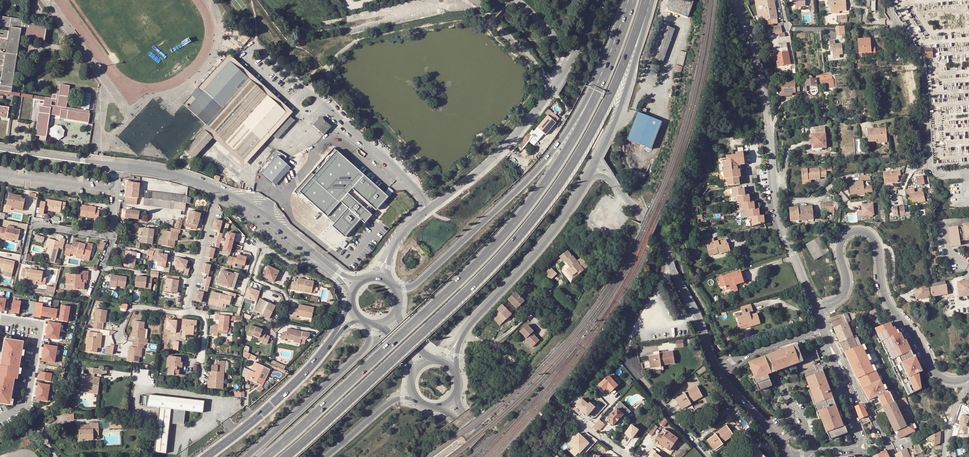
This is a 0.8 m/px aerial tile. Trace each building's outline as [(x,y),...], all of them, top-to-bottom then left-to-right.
[(671,2),(669,2),(666,8),(669,9),(668,11),(687,17),(687,18),(693,3),(690,1),(688,1),(688,3),(678,0),(672,0),(671,2)] [(765,21),(776,19),(777,19),(774,0),(755,0),(759,17),(763,16),(764,21),(765,21)] [(846,0),(830,2),(830,8),(831,12),(839,11),(847,10),(846,0)] [(35,136),(46,137),(50,115),(60,116),(60,118),(89,123),(90,113),(88,113),(89,111),(66,107),(70,86),(61,84),(60,87),(58,87),(57,95),(53,94),(52,99),(19,94),(12,93),(20,38),(22,22),(23,20),(0,16),(0,26),(10,27),(9,32),(8,39),(4,67),(0,66),(0,93),(15,95),(45,100),(44,107),(40,106),(35,136)] [(47,26),(22,22),(20,38),(44,42),(47,26)] [(670,27),(671,24),(664,22),(651,57),(663,62),(675,29),(670,27)] [(774,27),(774,30),(771,31),(772,36),(779,34),(780,37),(785,36),(785,33),(783,33),(781,26),(774,27)] [(846,35),(845,26),(836,26),(837,36),(846,35)] [(8,39),(9,32),(0,30),(0,37),(8,39)] [(871,48),(870,38),(859,39),(859,52),(871,51),(871,53),(871,55),(876,54),(875,47),(871,48)] [(836,44),(835,40),(830,41),(831,49),(832,49),(833,52),(834,58),(840,58),(840,55),(843,54),(842,44),(836,44)] [(775,50),(776,54),(770,55),(771,62),(777,61),(778,67),(791,65),(787,43),(781,44),(782,48),(775,50)] [(681,51),(680,51),(677,61),(677,63),(681,64),(680,65),(683,66),(686,52),(681,51)] [(289,116),(293,112),(234,59),(230,55),(207,81),(181,109),(203,128),(205,130),(213,138),(244,166),(264,143),(272,135),(269,131),(244,159),(206,124),(188,108),(210,84),(230,62),(289,116)] [(188,108),(206,124),(244,159),(269,131),(272,135),(277,139),(294,120),(289,116),(230,62),(210,84),(188,108)] [(680,66),(676,64),(674,71),(679,73),(680,73),(683,67),(680,66)] [(833,79),(829,80),(828,74),(813,76),(812,76),(811,76),(810,76),(809,76),(809,77),(808,78),(808,79),(808,80),(805,80),(806,87),(817,85),(818,84),(819,84),(820,85),(825,84),(825,88),(834,86),(833,79)] [(782,94),(792,93),(800,92),(799,84),(795,85),(795,81),(781,82),(782,85),(782,94)] [(84,92),(84,108),(94,108),(94,92),(84,92)] [(7,119),(9,108),(0,106),(0,118),(7,119)] [(551,111),(548,116),(556,122),(560,118),(551,111)] [(651,149),(662,122),(638,113),(627,140),(651,149)] [(531,135),(529,133),(528,132),(520,142),(525,146),(533,136),(538,140),(544,133),(546,134),(556,122),(548,116),(531,135)] [(313,125),(324,135),(326,132),(328,130),(331,127),(323,119),(324,118),(322,117),(321,118),(320,117),(313,125)] [(50,137),(64,138),(65,126),(51,125),(50,137)] [(812,135),(813,148),(820,148),(820,147),(826,146),(825,134),(825,127),(815,128),(815,135),(812,135)] [(886,128),(868,129),(868,142),(876,141),(876,140),(887,140),(886,128)] [(193,159),(213,138),(205,130),(185,152),(193,159)] [(333,148),(295,189),(339,231),(338,232),(343,237),(358,221),(363,224),(370,216),(366,213),(370,208),(374,212),(387,198),(333,148)] [(366,154),(359,149),(357,151),(358,154),(363,157),(366,154)] [(276,150),(268,159),(270,161),(262,170),(273,179),(270,182),(274,185),(290,168),(282,160),(286,156),(276,150)] [(736,153),(736,155),(726,156),(727,164),(722,164),(724,179),(727,178),(739,177),(740,177),(740,170),(738,170),(738,166),(740,166),(740,165),(745,164),(743,152),(736,153)] [(800,169),(801,180),(809,179),(819,179),(819,176),(826,176),(825,171),(831,171),(831,167),(800,169)] [(273,179),(262,170),(260,172),(270,182),(273,179)] [(885,172),(886,184),(894,183),(894,181),(897,180),(896,171),(885,172)] [(923,173),(916,175),(918,185),(925,184),(923,173)] [(857,192),(865,191),(863,180),(864,180),(863,175),(859,176),(860,181),(855,182),(855,183),(849,184),(850,195),(857,194),(857,192)] [(740,185),(739,177),(727,178),(727,183),(726,183),(726,186),(740,185)] [(139,184),(127,182),(125,197),(137,199),(139,184)] [(733,194),(733,197),(734,197),(737,196),(741,196),(745,195),(744,188),(732,189),(733,194)] [(911,201),(918,199),(918,201),(918,202),(926,201),(924,190),(920,191),(916,192),(915,190),(915,188),(906,189),(907,194),(910,193),(911,201)] [(185,211),(186,196),(144,191),(144,193),(143,205),(185,211)] [(11,210),(11,209),(12,206),(23,209),(25,199),(21,199),(21,197),(9,194),(7,205),(6,209),(11,210)] [(741,196),(737,196),(737,201),(738,203),(739,203),(742,203),(750,202),(749,195),(745,195),(741,196)] [(61,207),(65,207),(66,204),(46,200),(45,203),(41,202),(38,214),(43,215),(44,210),(60,213),(61,210),(61,207)] [(754,202),(750,202),(742,203),(742,207),(743,211),(744,211),(747,210),(751,210),(751,209),(755,209),(754,202)] [(834,207),(834,203),(822,203),(822,212),(834,212),(834,207)] [(874,214),(873,203),(862,204),(863,210),(863,215),(869,214),(874,214)] [(80,217),(84,217),(94,218),(93,221),(98,222),(99,212),(96,211),(96,208),(82,206),(80,217)] [(905,206),(893,207),(893,217),(906,216),(905,206)] [(789,208),(790,221),(799,221),(798,214),(798,208),(789,208)] [(747,210),(747,214),(748,217),(752,217),(756,216),(759,216),(759,209),(755,209),(751,209),(751,210),(747,210)] [(140,212),(126,210),(125,218),(138,220),(140,212)] [(191,225),(191,228),(196,230),(201,214),(190,211),(187,224),(191,225)] [(764,223),(763,215),(759,216),(756,216),(752,217),(752,220),(750,221),(750,227),(753,226),(764,223)] [(214,220),(212,230),(213,230),(219,232),(222,222),(214,220)] [(961,226),(961,228),(956,229),(956,228),(947,230),(950,249),(960,247),(959,243),(964,242),(968,241),(968,225),(961,226)] [(12,240),(18,241),(20,231),(13,229),(8,228),(6,228),(6,229),(2,228),(0,236),(0,239),(4,240),(4,238),(12,240)] [(172,241),(174,241),(176,241),(177,233),(179,233),(179,229),(177,229),(171,228),(171,232),(163,231),(161,246),(171,248),(172,241)] [(142,229),(141,237),(143,237),(142,244),(151,245),(153,230),(142,229)] [(702,241),(710,238),(709,234),(704,235),(703,230),(700,231),(702,241)] [(227,232),(222,251),(230,253),(235,234),(227,232)] [(219,234),(215,233),(214,240),(221,242),(223,235),(219,234)] [(56,241),(50,240),(48,248),(45,261),(54,264),(58,248),(62,249),(65,239),(57,237),(56,241)] [(714,242),(713,238),(702,242),(703,247),(707,246),(710,255),(713,254),(714,255),(718,253),(718,252),(717,250),(720,249),(721,252),(729,249),(728,243),(727,243),(726,240),(718,242),(718,241),(714,242)] [(221,242),(214,240),(212,247),(215,248),(219,249),(221,242)] [(65,252),(70,254),(71,252),(90,257),(93,247),(85,244),(73,242),(72,246),(67,245),(65,252)] [(101,242),(97,251),(102,252),(106,244),(101,242)] [(215,250),(209,248),(207,248),(204,258),(212,260),(215,250)] [(123,267),(134,268),(136,252),(125,251),(123,267)] [(566,261),(569,265),(571,264),(573,266),(570,267),(568,270),(573,276),(578,272),(579,274),(584,270),(583,270),(588,266),(582,258),(577,262),(572,256),(572,257),(567,251),(560,257),(564,262),(566,261)] [(90,257),(71,252),(70,254),(76,255),(76,258),(88,261),(90,257)] [(233,257),(231,264),(235,265),(235,263),(245,266),(248,256),(237,254),(236,257),(233,257)] [(190,274),(193,260),(180,257),(176,272),(190,274)] [(14,264),(7,263),(8,260),(0,259),(0,269),(3,269),(3,271),(12,273),(14,264)] [(210,266),(203,264),(200,274),(202,274),(208,276),(210,266)] [(267,266),(262,277),(264,278),(274,282),(279,272),(267,266)] [(25,277),(25,279),(29,280),(29,283),(36,284),(37,281),(41,282),(42,277),(43,273),(36,271),(37,269),(30,267),(30,269),(29,272),(26,272),(27,269),(22,268),(20,276),(25,277)] [(572,280),(579,274),(578,272),(573,276),(568,270),(565,272),(572,280)] [(75,289),(84,290),(84,283),(82,283),(82,280),(84,280),(87,280),(88,272),(80,271),(80,275),(66,275),(66,284),(75,285),(75,289)] [(221,271),(217,284),(230,288),(234,274),(221,271)] [(718,278),(721,288),(722,287),(725,286),(727,290),(733,288),(737,287),(736,284),(744,282),(740,271),(723,277),(722,275),(719,276),(720,277),(718,278)] [(235,273),(234,274),(230,288),(233,289),(238,274),(235,273)] [(126,278),(110,276),(109,286),(116,286),(125,288),(126,278)] [(165,291),(169,292),(170,290),(177,290),(179,278),(167,276),(165,291)] [(151,290),(152,279),(136,277),(135,288),(143,289),(151,290)] [(207,278),(204,277),(202,284),(209,286),(211,278),(207,278)] [(303,292),(311,294),(313,286),(314,282),(298,279),(297,283),(293,282),(291,290),(296,291),(296,289),(304,290),(303,292)] [(958,282),(960,297),(965,296),(965,294),(968,293),(968,280),(958,282)] [(930,284),(931,291),(929,291),(930,297),(951,293),(951,290),(947,290),(946,284),(945,281),(930,284)] [(209,286),(202,284),(200,291),(204,292),(207,293),(209,286)] [(913,287),(916,300),(930,297),(929,291),(928,285),(913,287)] [(247,287),(244,298),(256,301),(260,291),(247,287)] [(211,291),(208,304),(222,308),(223,303),(230,305),(231,298),(235,299),(236,294),(223,290),(222,293),(211,291)] [(197,292),(195,292),(193,301),(201,303),(203,294),(197,292)] [(512,308),(514,306),(517,309),(528,298),(524,296),(521,298),(515,292),(508,300),(512,304),(510,307),(512,308)] [(260,299),(254,311),(258,313),(269,319),(275,307),(268,303),(267,303),(260,299)] [(21,302),(13,301),(11,314),(14,314),(15,313),(19,314),(21,302)] [(43,304),(36,303),(34,317),(40,318),(41,316),(42,308),(43,304)] [(743,315),(740,316),(737,317),(737,318),(740,327),(748,325),(749,327),(760,324),(757,313),(752,315),(750,315),(749,312),(751,312),(753,311),(750,304),(740,307),(743,315)] [(312,319),(314,308),(299,305),(298,309),(294,309),(292,317),(296,318),(297,316),(304,318),(304,317),(312,319)] [(491,316),(501,325),(512,314),(503,305),(491,316)] [(70,307),(61,306),(60,314),(68,315),(70,307)] [(272,321),(278,308),(275,307),(269,319),(272,321)] [(50,309),(42,308),(41,316),(48,317),(50,309)] [(57,310),(50,309),(48,317),(56,319),(57,310)] [(100,330),(101,326),(97,325),(98,322),(101,322),(106,323),(107,314),(107,311),(96,309),(95,321),(94,321),(94,324),(89,324),(89,328),(100,330)] [(848,322),(850,321),(847,313),(838,315),(830,318),(840,343),(854,337),(848,322)] [(68,315),(60,314),(59,321),(67,323),(68,315)] [(227,332),(228,331),(228,329),(229,320),(230,316),(219,315),(215,315),(215,320),(218,321),(218,326),(213,325),(212,337),(227,338),(227,332)] [(193,332),(194,325),(196,326),(196,321),(182,320),(181,331),(185,331),(193,332)] [(132,337),(135,337),(138,338),(137,343),(145,344),(147,329),(143,329),(144,323),(134,321),(132,337)] [(60,325),(48,323),(47,327),(46,330),(59,332),(60,325)] [(887,354),(909,395),(921,389),(918,373),(922,371),(914,356),(895,366),(892,361),(911,352),(905,339),(900,333),(897,335),(893,328),(892,329),(890,323),(875,329),(886,355),(887,354)] [(250,325),(246,336),(253,338),(254,336),(259,338),(258,340),(267,344),(269,336),(261,333),(263,330),(250,325)] [(534,331),(527,325),(520,332),(526,339),(525,340),(532,347),(539,341),(532,333),(534,331)] [(293,341),(293,343),(300,344),(303,332),(286,329),(286,334),(285,339),(293,341)] [(59,332),(46,330),(46,334),(45,338),(58,340),(59,332)] [(98,338),(100,339),(102,339),(102,334),(88,332),(85,352),(96,353),(97,348),(98,338)] [(303,332),(300,344),(305,344),(306,340),(310,336),(310,333),(303,332)] [(293,341),(285,339),(286,334),(282,333),(281,340),(293,343),(293,341)] [(865,393),(869,400),(878,396),(883,407),(895,402),(890,392),(887,393),(877,371),(870,373),(857,347),(854,339),(854,337),(840,343),(845,353),(854,372),(858,379),(860,384),(861,384),(861,385),(862,385),(864,384),(867,390),(866,391),(865,393)] [(5,339),(2,354),(1,359),(0,365),(0,366),(0,371),(15,374),(17,374),(18,368),(19,367),(21,356),(22,346),(23,342),(10,340),(5,339)] [(140,348),(142,348),(145,349),(145,344),(137,343),(135,343),(134,348),(129,347),(128,361),(138,363),(139,357),(140,348)] [(57,347),(44,345),(43,350),(43,349),(42,353),(55,355),(57,347)] [(109,348),(105,347),(103,354),(112,355),(114,346),(109,345),(109,348)] [(791,350),(784,352),(784,354),(777,356),(776,353),(761,358),(762,361),(758,362),(757,360),(750,362),(752,367),(750,367),(754,377),(755,380),(756,379),(758,383),(756,384),(757,387),(759,386),(761,390),(772,386),(769,379),(765,380),(762,372),(766,371),(767,373),(774,370),(775,372),(776,374),(799,365),(804,364),(803,362),(803,360),(799,351),(797,345),(790,348),(791,350)] [(649,356),(650,367),(661,365),(675,363),(673,351),(659,353),(659,354),(649,356)] [(892,361),(895,366),(914,356),(911,352),(892,361)] [(55,355),(42,353),(42,357),(42,361),(54,363),(55,355)] [(820,360),(818,353),(810,356),(813,363),(820,360)] [(168,362),(169,362),(169,367),(168,375),(174,375),(174,371),(177,372),(177,367),(180,368),(182,368),(182,363),(181,362),(181,358),(168,357),(168,362)] [(222,389),(224,372),(222,372),(223,361),(215,361),(215,366),(215,372),(211,372),(211,377),(209,377),(209,382),(208,382),(208,388),(222,389)] [(259,385),(263,377),(265,378),(269,370),(254,363),(250,371),(247,379),(259,385)] [(242,367),(242,377),(247,379),(250,371),(242,367)] [(86,391),(92,391),(98,392),(99,378),(93,378),(94,375),(100,375),(100,370),(88,368),(88,374),(88,377),(81,377),(80,393),(85,394),(86,391)] [(837,413),(838,413),(840,412),(838,407),(836,407),(835,405),(830,407),(827,400),(829,400),(828,396),(829,396),(828,393),(828,392),(826,385),(828,384),(822,370),(816,372),(807,375),(805,376),(804,377),(809,391),(811,398),(814,406),(817,412),(824,434),(826,433),(827,433),(829,432),(832,439),(842,435),(841,433),(847,431),(842,419),(840,420),(837,413)] [(9,405),(10,399),(12,389),(11,389),(12,385),(13,385),(14,379),(15,374),(0,371),(0,403),(9,405)] [(52,374),(40,372),(39,376),(37,376),(37,380),(51,382),(52,374)] [(609,373),(599,383),(604,388),(608,385),(612,390),(618,383),(609,373)] [(50,386),(38,384),(37,388),(35,388),(35,391),(49,394),(50,386)] [(676,399),(681,408),(690,403),(703,396),(696,386),(685,393),(676,399)] [(49,394),(35,391),(34,395),(36,395),(35,399),(47,401),(49,394)] [(181,420),(184,420),(185,411),(203,413),(204,401),(148,395),(147,407),(159,409),(158,420),(154,452),(167,454),(170,424),(181,425),(181,420)] [(575,404),(588,416),(597,407),(590,400),(588,402),(582,397),(575,404)] [(895,402),(898,409),(908,405),(905,397),(897,400),(895,402)] [(833,398),(829,400),(827,400),(830,407),(835,405),(833,398)] [(617,406),(624,413),(626,415),(631,410),(621,400),(616,406),(617,407),(617,406)] [(895,402),(883,407),(894,432),(906,426),(901,415),(898,409),(895,402)] [(861,404),(855,407),(862,425),(870,421),(861,404)] [(624,413),(617,406),(617,407),(606,417),(614,424),(624,413)] [(901,415),(906,426),(912,424),(907,412),(901,415)] [(968,416),(963,415),(960,425),(961,425),(960,430),(959,434),(959,439),(964,439),(964,434),(965,431),(966,426),(968,419),(968,420),(968,413),(968,416)] [(664,418),(660,424),(663,427),(668,421),(664,418)] [(598,429),(603,423),(599,419),(594,425),(598,429)] [(898,439),(912,432),(915,431),(914,429),(916,428),(914,424),(912,425),(912,424),(906,426),(894,432),(898,439)] [(66,456),(103,456),(107,454),(87,425),(58,444),(66,456)] [(655,425),(654,426),(649,434),(651,436),(657,427),(655,425)] [(715,434),(716,434),(707,441),(714,450),(722,443),(733,435),(726,425),(715,434)] [(664,448),(669,451),(670,450),(677,439),(680,436),(675,433),(673,435),(663,429),(656,440),(660,442),(661,441),(665,443),(664,445),(665,446),(664,448)] [(569,443),(579,453),(590,442),(579,432),(569,443)] [(937,434),(930,437),(934,447),(940,444),(941,432),(937,434)] [(680,440),(677,439),(670,450),(672,452),(680,440)] [(914,456),(913,454),(912,455),(909,456),(906,448),(895,454),(896,456),(914,456)] [(646,456),(662,456),(653,449),(646,456)]
